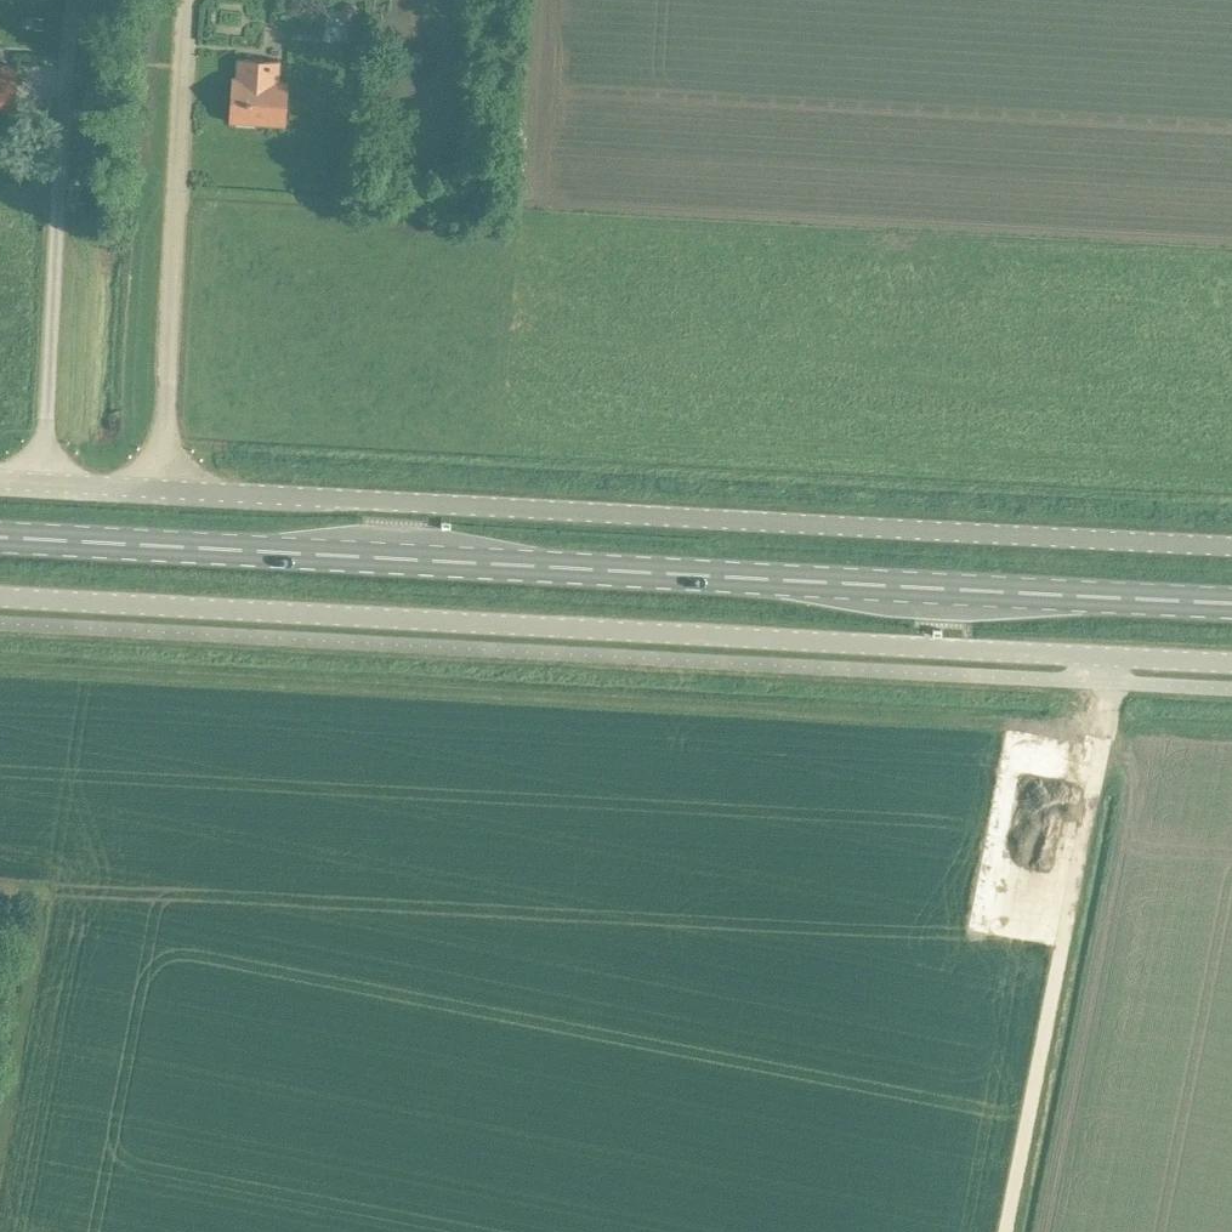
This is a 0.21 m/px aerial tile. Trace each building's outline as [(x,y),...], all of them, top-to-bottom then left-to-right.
[(36,30),(44,30),(44,20),(44,18),(36,17),(36,30)] [(285,125),(288,80),(278,79),(279,61),(236,58),(235,77),(232,76),(229,121),(285,125)] [(10,66),(0,66),(0,107),(12,108),(12,110),(14,110),(16,65),(10,64),(10,66)]
